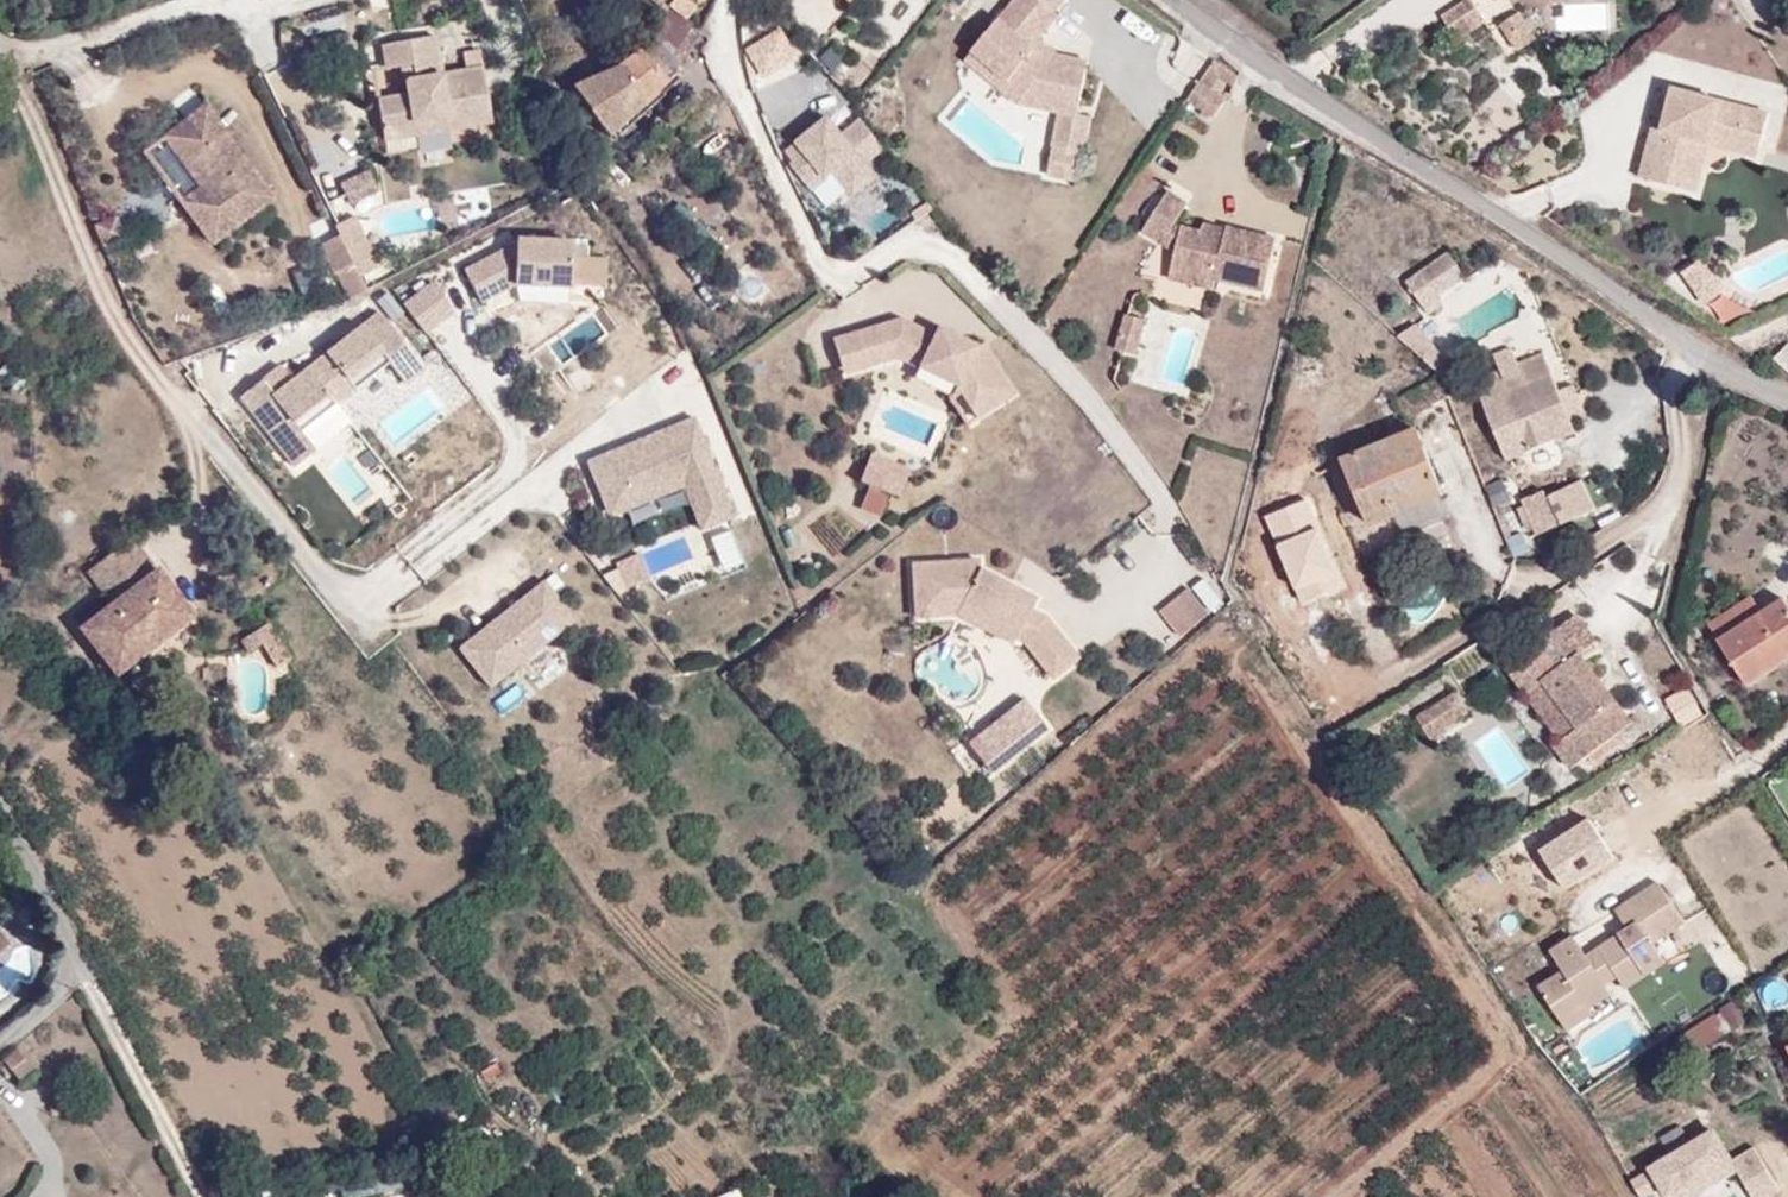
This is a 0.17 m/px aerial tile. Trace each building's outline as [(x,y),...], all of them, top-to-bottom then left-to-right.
[(670,10),(685,22),(702,0),(672,0),(667,8),(670,10)] [(849,0),(811,0),(836,22),(852,2),(849,0)] [(852,2),(860,9),(868,0),(854,0),(852,2)] [(971,55),(1023,100),(1036,102),(1034,112),(1059,117),(1061,105),(1077,108),(1083,76),(1066,73),(1068,63),(1056,60),(1050,67),(1035,54),(1040,47),(1036,43),(1056,20),(1052,16),(1066,0),(1019,0),(971,55)] [(1494,10),(1488,0),(1459,0),(1451,5),(1465,28),(1494,10)] [(1529,2),(1516,10),(1524,23),(1536,15),(1529,2)] [(670,10),(652,33),(660,41),(674,53),(691,26),(685,22),(670,10)] [(1524,23),(1516,10),(1510,14),(1527,40),(1545,29),(1536,15),(1524,23)] [(381,141),(413,135),(410,123),(444,116),(447,129),(489,121),(479,68),(438,76),(430,36),(378,46),(382,71),(400,67),(405,97),(374,103),(381,141)] [(646,56),(665,78),(679,64),(660,41),(646,56)] [(1056,60),(1040,47),(1035,54),(1050,67),(1056,60)] [(607,136),(665,78),(646,56),(639,48),(617,67),(572,87),(607,136)] [(791,63),(781,52),(772,60),(769,57),(753,71),(765,85),(791,63)] [(1023,100),(971,55),(964,63),(1017,108),(1034,112),(1036,102),(1023,100)] [(1236,75),(1211,59),(1197,80),(1207,87),(1215,74),(1232,84),(1236,75)] [(1085,68),(1068,63),(1066,73),(1083,76),(1085,68)] [(781,130),(818,113),(800,75),(763,92),(781,130)] [(671,85),(665,78),(607,136),(611,142),(671,85)] [(1197,80),(1185,100),(1212,118),(1225,98),(1207,87),(1197,80)] [(1707,130),(1757,143),(1766,110),(1671,85),(1668,93),(1663,113),(1660,125),(1652,124),(1638,174),(1675,184),(1688,134),(1705,139),(1707,130)] [(1663,113),(1668,93),(1660,91),(1655,111),(1663,113)] [(1075,120),(1077,108),(1061,105),(1059,117),(1075,120)] [(204,108),(169,133),(212,191),(185,211),(210,245),(271,199),(204,108)] [(410,123),(413,135),(447,129),(444,116),(410,123)] [(875,167),(891,155),(867,122),(843,140),(833,128),(789,161),(829,215),(848,201),(864,222),(898,198),(875,167)] [(1755,152),(1757,143),(1707,130),(1705,139),(1755,152)] [(1692,188),(1705,139),(1688,134),(1675,184),(1692,188)] [(1061,182),(1066,153),(1051,150),(1045,179),(1061,182)] [(1081,156),(1066,153),(1061,182),(1075,185),(1081,156)] [(1143,233),(1163,245),(1175,224),(1187,204),(1167,192),(1143,233)] [(355,273),(372,265),(367,255),(370,253),(351,215),(332,224),(353,267),(355,273)] [(1175,224),(1163,245),(1176,253),(1182,227),(1175,224)] [(1225,237),(1226,230),(1203,224),(1202,232),(1225,237)] [(1182,227),(1176,253),(1170,280),(1214,290),(1216,279),(1265,291),(1276,239),(1227,227),(1226,230),(1225,237),(1202,232),(1182,227)] [(513,243),(513,247),(494,257),(498,265),(487,270),(483,262),(461,274),(478,305),(511,288),(567,290),(569,245),(513,243)] [(1460,276),(1443,252),(1415,271),(1404,287),(1424,314),(1437,304),(1432,296),(1460,276)] [(487,270),(498,265),(494,257),(483,262),(487,270)] [(1696,286),(1712,274),(1700,257),(1684,270),(1696,286)] [(353,267),(335,276),(348,302),(365,293),(355,273),(353,267)] [(1723,290),(1712,274),(1696,286),(1708,302),(1723,290)] [(451,314),(429,286),(412,299),(435,328),(451,314)] [(401,308),(423,336),(435,328),(412,299),(401,308)] [(376,315),(359,329),(364,335),(381,322),(376,315)] [(1144,323),(1126,320),(1121,351),(1138,354),(1144,323)] [(420,370),(381,322),(364,335),(359,329),(269,400),(258,385),(237,402),(291,469),(312,453),(297,434),(385,364),(402,385),(420,370)] [(894,324),(850,338),(860,371),(891,362),(894,353),(917,363),(912,372),(950,390),(954,396),(972,421),(1010,396),(977,348),(972,351),(933,333),(930,341),(894,324)] [(1411,325),(1395,337),(1436,374),(1437,375),(1438,377),(1450,371),(1411,325)] [(860,371),(850,338),(826,345),(836,379),(860,371)] [(1787,344),(1776,358),(1787,369),(1787,344)] [(1489,354),(1496,370),(1499,378),(1517,370),(1514,363),(1507,346),(1489,354)] [(1572,430),(1567,417),(1556,390),(1540,352),(1514,363),(1517,370),(1499,378),(1496,370),(1472,380),(1504,459),(1572,430)] [(891,362),(912,372),(917,363),(894,353),(891,362)] [(946,401),(954,396),(950,390),(912,372),(907,383),(946,401)] [(1556,390),(1567,417),(1581,411),(1570,383),(1556,390)] [(606,453),(581,463),(600,511),(683,477),(704,529),(729,519),(689,419),(664,430),(666,437),(609,460),(606,453)] [(1371,523),(1445,493),(1429,455),(1417,428),(1345,458),(1371,523)] [(609,460),(666,437),(664,430),(606,453),(609,460)] [(1429,455),(1445,493),(1463,485),(1448,447),(1429,455)] [(882,477),(901,485),(907,471),(869,455),(856,482),(876,490),(882,477)] [(895,498),(901,485),(882,477),(876,490),(895,498)] [(1535,530),(1590,508),(1578,478),(1544,494),(1541,488),(1520,497),(1535,530)] [(113,605),(158,571),(133,538),(88,573),(113,605)] [(643,579),(633,554),(610,563),(620,588),(643,579)] [(1007,599),(1012,588),(974,572),(975,562),(908,567),(912,609),(958,606),(994,622),(997,618),(1016,626),(1012,635),(1022,640),(1050,676),(1075,656),(1043,615),(1027,607),(1007,599)] [(193,617),(158,571),(113,605),(81,629),(117,676),(124,670),(193,617)] [(543,583),(458,650),(488,689),(573,621),(543,583)] [(1178,635),(1207,611),(1188,587),(1158,611),(1178,635)] [(1032,597),(1012,588),(1007,599),(1027,607),(1032,597)] [(1710,624),(1719,640),(1763,611),(1753,595),(1710,624)] [(1719,640),(1748,685),(1787,659),(1787,606),(1782,597),(1763,611),(1719,640)] [(958,606),(912,609),(912,619),(953,616),(1011,642),(1012,635),(1016,626),(997,618),(994,622),(958,606)] [(1571,658),(1578,652),(1594,641),(1574,614),(1531,647),(1537,654),(1510,673),(1526,695),(1543,682),(1577,727),(1560,740),(1553,745),(1570,768),(1631,721),(1589,666),(1582,673),(1571,658)] [(267,628),(243,642),(250,654),(262,647),(277,672),(288,664),(267,628)] [(1589,666),(1578,652),(1571,658),(1582,673),(1589,666)] [(1543,682),(1526,695),(1560,740),(1577,727),(1543,682)] [(1455,692),(1427,711),(1439,729),(1467,711),(1455,692)] [(1000,714),(1022,742),(1044,725),(1022,697),(1000,714)] [(1439,729),(1427,711),(1416,718),(1432,742),(1443,735),(1439,729)] [(994,764),(1022,742),(1000,714),(972,736),(994,764)] [(1539,850),(1560,890),(1615,860),(1593,821),(1539,850)] [(1585,1002),(1589,1009),(1610,995),(1605,986),(1619,976),(1627,989),(1665,963),(1654,945),(1686,924),(1657,881),(1616,909),(1627,927),(1585,955),(1572,935),(1550,949),(1562,970),(1539,986),(1560,1019),(1585,1002)] [(1720,1009),(1733,1027),(1744,1020),(1733,1001),(1720,1009)] [(1592,1014),(1589,1009),(1585,1002),(1560,1019),(1568,1031),(1592,1014)] [(1696,1051),(1733,1027),(1720,1009),(1684,1032),(1696,1051)] [(17,1052),(5,1062),(11,1069),(22,1060),(17,1052)] [(62,1110),(57,1105),(53,1106),(50,1109),(50,1114),(53,1118),(56,1118),(60,1117),(62,1114),(62,1110)] [(1651,1182),(1659,1196),(1713,1196),(1742,1182),(1750,1196),(1785,1196),(1787,1196),(1764,1150),(1735,1166),(1723,1144),(1651,1182)] [(340,1192),(341,1196),(371,1196),(424,1187),(419,1160),(337,1175),(328,1176),(331,1193),(340,1192)] [(331,1193),(328,1176),(309,1179),(313,1196),(331,1193)]
